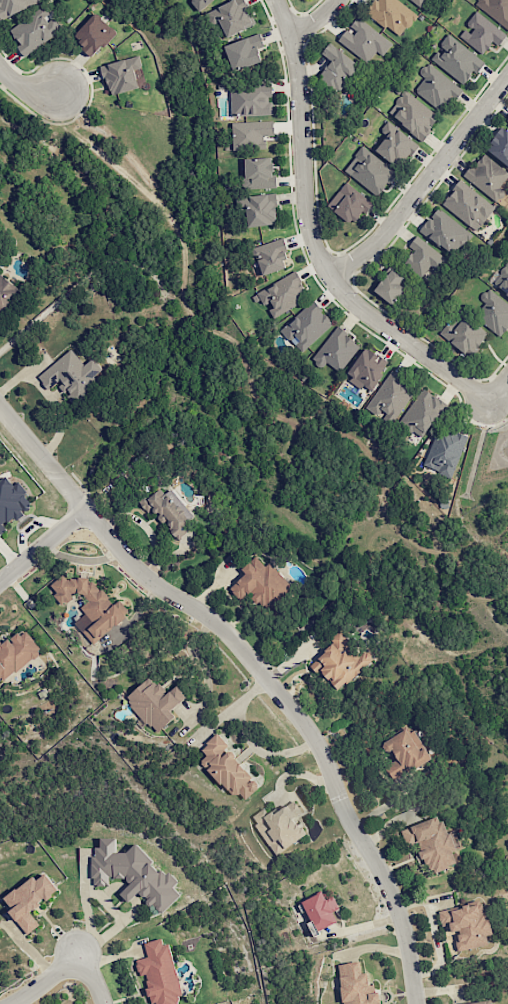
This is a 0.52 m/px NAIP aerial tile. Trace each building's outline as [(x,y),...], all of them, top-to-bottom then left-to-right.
[(212,0),(190,0),(199,11),(212,0)] [(256,23),(245,2),(238,5),(235,0),(232,0),(206,13),(212,25),(219,21),(227,37),(256,23)] [(417,14),(398,0),(375,0),(365,12),(400,38),(417,14)] [(473,6),(507,28),(507,0),(477,0),(473,6)] [(11,28),(20,45),(18,45),(23,54),(61,32),(47,7),(11,28)] [(459,36),(482,55),(493,41),(498,45),(506,35),(476,10),(464,25),(466,27),(459,36)] [(73,35),(92,56),(116,34),(96,13),(73,35)] [(377,51),(383,55),(392,43),(358,17),(348,29),(347,28),(338,40),(367,63),(377,51)] [(485,63),(448,33),(439,44),(440,46),(430,58),(463,85),(474,71),(476,73),(485,63)] [(262,62),(258,48),(264,46),(260,34),(225,45),(233,71),(262,62)] [(318,80),(338,94),(358,63),(329,43),(321,54),(331,60),(318,80)] [(109,95),(142,88),(138,74),(143,73),(140,56),(102,64),(109,95)] [(419,73),(424,77),(413,89),(441,113),(461,90),(428,62),(419,73)] [(230,88),(231,116),(272,115),(271,86),(230,88)] [(422,140),(439,117),(405,90),(387,114),(422,140)] [(266,149),(265,136),(274,135),(273,121),(232,123),(233,150),(266,149)] [(375,152),(398,167),(404,157),(409,160),(420,144),(386,121),(380,131),(386,135),(375,152)] [(503,126),(485,149),(507,167),(507,130),(503,126)] [(396,173),(362,146),(344,169),(378,196),(396,173)] [(499,188),(507,175),(507,171),(481,153),(464,179),(498,201),(505,191),(499,188)] [(245,188),(275,188),(274,157),(244,158),(245,188)] [(441,204),(477,231),(495,207),(459,180),(441,204)] [(352,226),(371,201),(345,182),(326,206),(352,226)] [(247,226),(277,225),(276,195),(239,197),(239,210),(246,209),(247,226)] [(436,207),(419,231),(455,257),(472,234),(436,207)] [(408,245),(414,251),(405,260),(425,278),(443,258),(417,235),(408,245)] [(283,238),(252,248),(261,276),(286,268),(283,260),(289,258),(283,238)] [(507,259),(492,280),(507,292),(507,260),(507,259)] [(392,305),(405,289),(398,284),(405,276),(392,267),(374,291),(392,305)] [(308,298),(293,272),(254,294),(262,310),(267,307),(273,318),(308,298)] [(19,288),(0,273),(0,312),(19,288)] [(489,287),(479,298),(485,303),(475,315),(499,336),(507,326),(507,304),(489,287)] [(298,352),(333,326),(315,301),(280,327),(298,352)] [(447,321),(438,336),(472,356),(488,331),(461,315),(455,326),(447,321)] [(325,362),(340,372),(360,343),(335,326),(313,361),(322,367),(325,362)] [(345,376),(362,388),(364,385),(370,390),(389,363),(365,347),(345,376)] [(83,365),(72,349),(37,376),(48,390),(57,384),(64,393),(65,393),(74,405),(100,386),(93,377),(102,370),(93,358),(83,365)] [(393,425),(415,388),(389,372),(366,409),(393,425)] [(423,439),(447,404),(423,388),(399,422),(423,439)] [(454,478),(465,436),(435,428),(424,470),(454,478)] [(8,529),(4,525),(15,516),(19,522),(26,517),(23,513),(33,506),(24,495),(27,492),(18,481),(13,485),(7,476),(0,482),(0,536),(8,529)] [(196,526),(172,488),(163,493),(159,487),(138,501),(148,515),(156,510),(175,540),(196,526)] [(258,553),(241,569),(245,573),(229,588),(241,601),(252,590),(270,610),(292,590),(258,553)] [(91,644),(127,618),(116,603),(109,605),(107,599),(86,571),(77,577),(67,580),(63,575),(50,579),(56,600),(59,604),(60,604),(79,590),(88,602),(81,607),(84,615),(75,622),(91,644)] [(41,651),(23,627),(0,645),(0,682),(41,651)] [(361,655),(340,630),(331,637),(335,642),(311,662),(336,692),(374,660),(366,651),(361,655)] [(126,696),(153,734),(176,718),(170,710),(186,698),(177,685),(165,694),(153,677),(126,696)] [(430,759),(411,726),(383,742),(395,763),(386,768),(393,781),(430,759)] [(261,785),(217,734),(200,748),(207,756),(201,761),(232,798),(238,792),(244,800),(261,785)] [(307,835),(295,816),(302,812),(294,800),(269,815),(265,808),(251,816),(274,855),(307,835)] [(402,830),(408,845),(416,842),(423,860),(426,859),(431,873),(457,864),(451,850),(459,847),(453,833),(447,835),(440,815),(402,830)] [(92,886),(109,885),(109,878),(124,878),(130,883),(122,893),(122,896),(129,902),(138,893),(146,900),(146,906),(155,906),(164,914),(181,894),(174,888),(179,881),(168,871),(166,871),(134,844),(127,852),(116,852),(116,838),(100,838),(100,847),(91,857),(92,886)] [(39,925),(30,912),(59,890),(46,873),(37,880),(34,876),(2,899),(27,934),(39,925)] [(334,896),(325,899),(322,893),(304,899),(315,931),(336,923),(332,912),(339,909),(334,896)] [(448,954),(493,943),(483,900),(438,911),(448,954)] [(165,936),(143,943),(148,956),(135,960),(140,976),(143,975),(152,1003),(178,1003),(176,998),(183,995),(165,936)] [(343,1003),(380,1003),(377,984),(369,985),(367,972),(361,973),(359,961),(337,964),(343,1003)]
